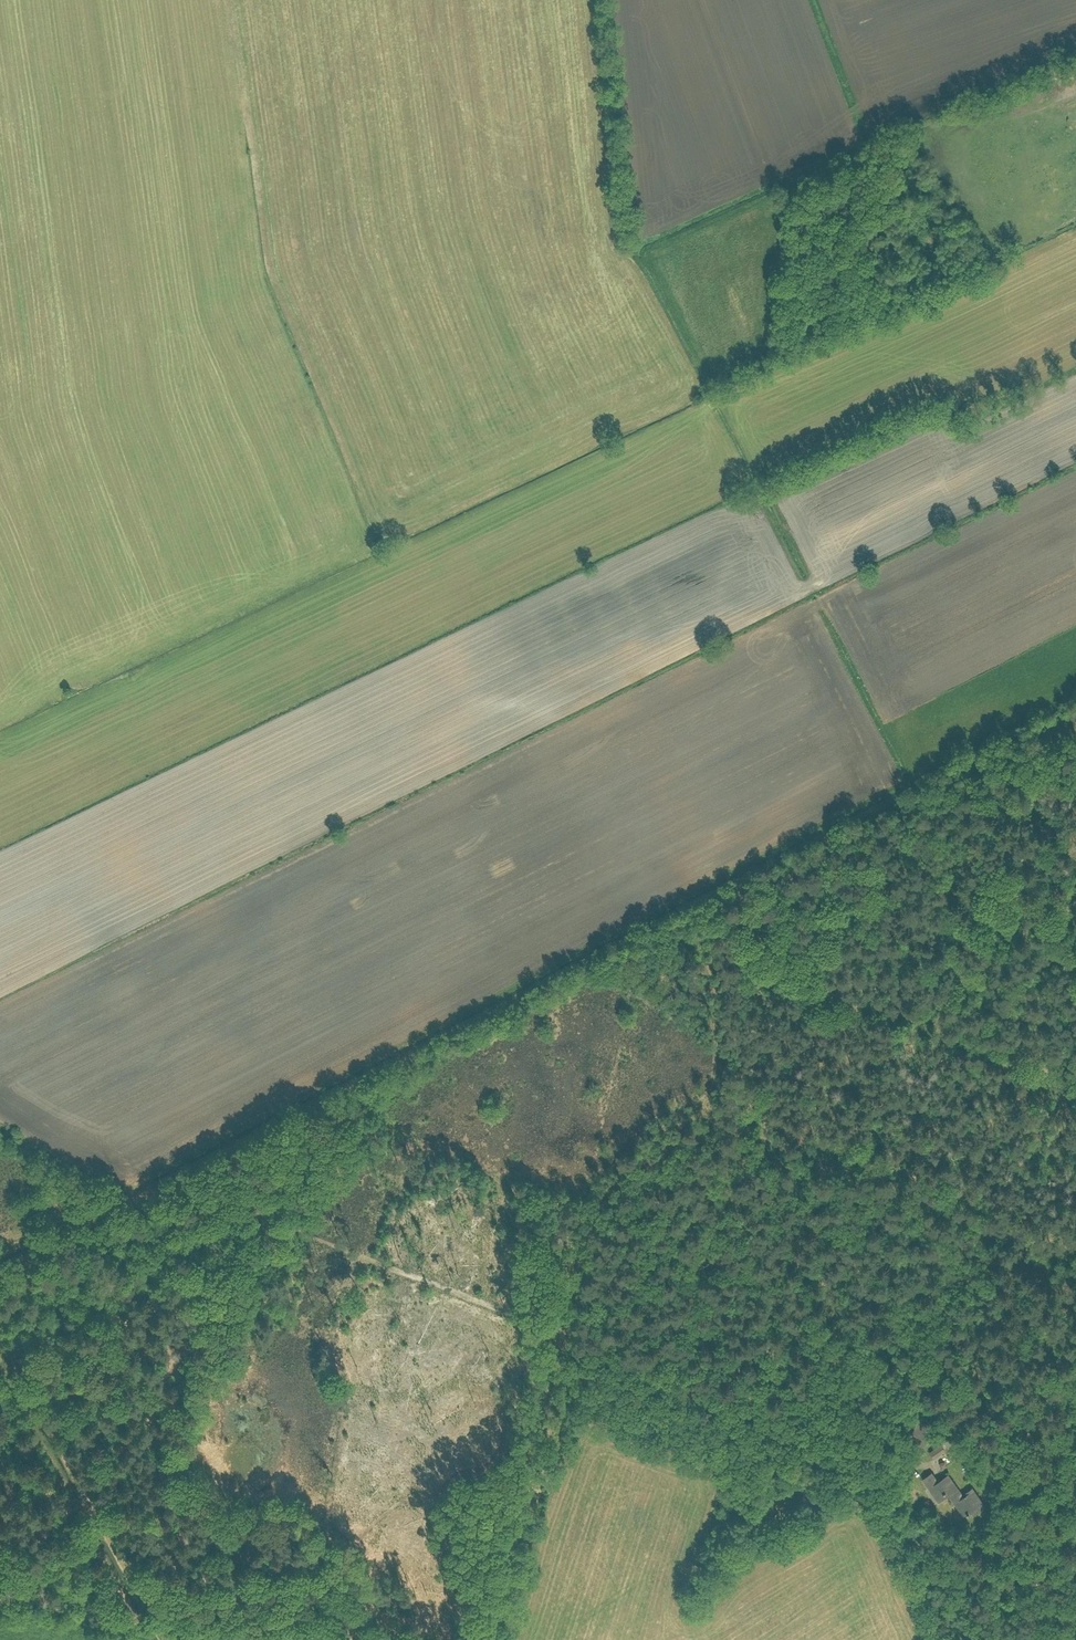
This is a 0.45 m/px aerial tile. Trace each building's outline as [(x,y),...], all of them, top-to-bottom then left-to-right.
[(909,1438),(925,1447),(935,1427),(919,1418),(909,1438)] [(947,1451),(946,1450),(951,1447),(947,1440),(942,1443),(943,1444),(930,1451),(935,1459),(947,1451)] [(923,1478),(940,1502),(949,1495),(965,1516),(972,1511),(975,1515),(987,1506),(972,1487),(963,1494),(948,1474),(939,1481),(932,1472),(923,1478)]
